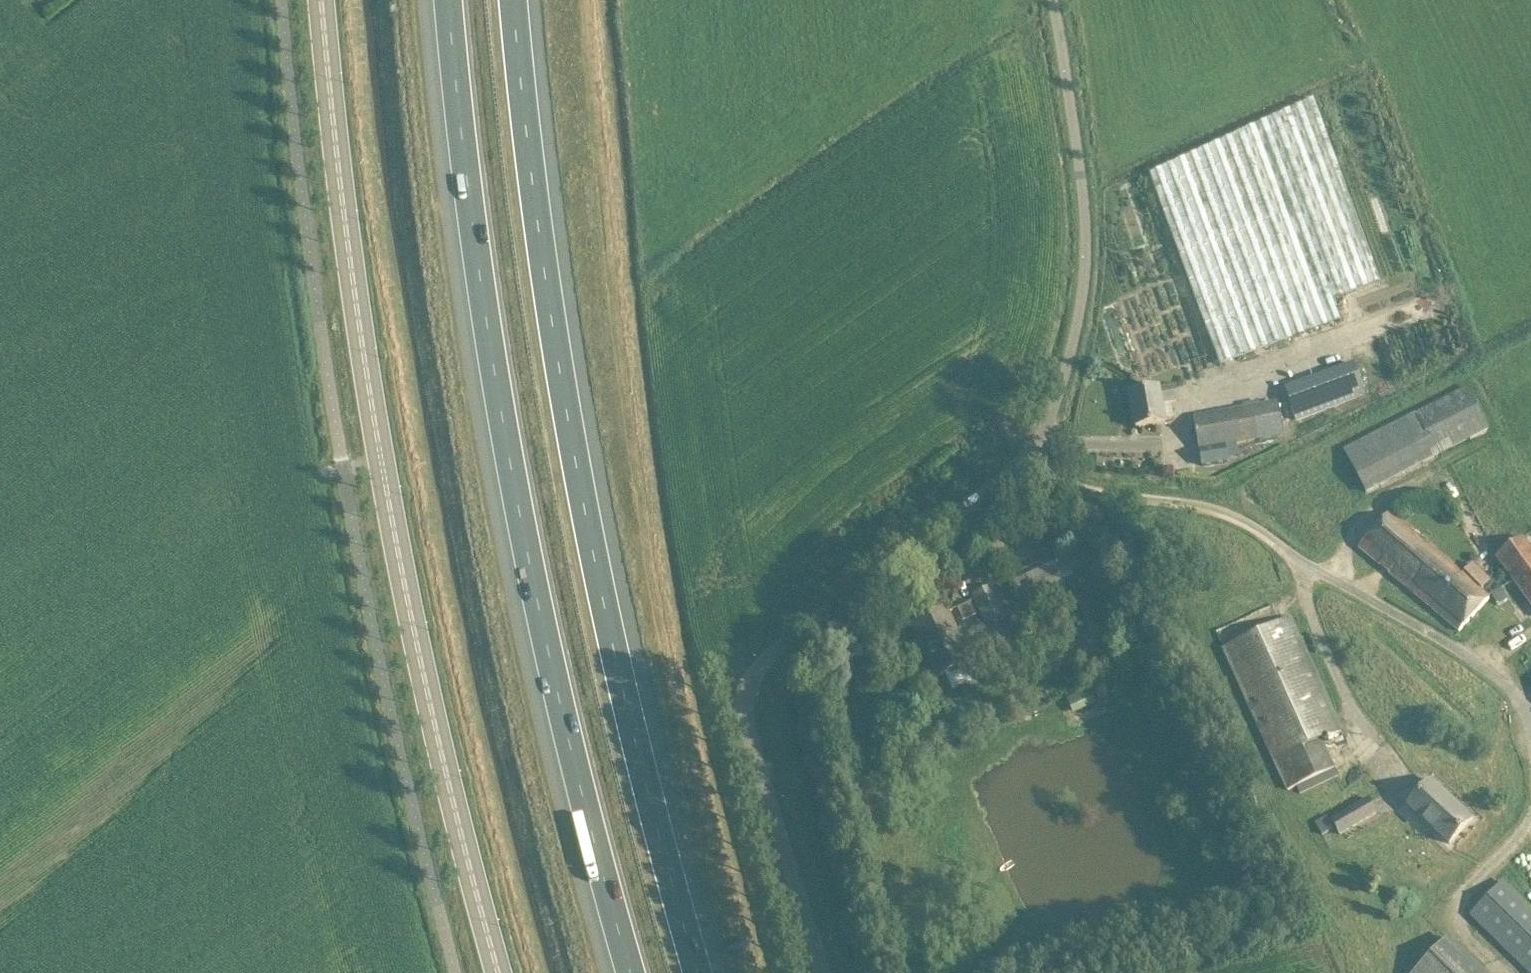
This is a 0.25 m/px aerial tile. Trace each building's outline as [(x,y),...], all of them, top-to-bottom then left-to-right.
[(1335,300),(1382,283),(1315,99),(1169,167),(1150,174),(1212,344),(1220,365),(1318,330),(1342,321),(1335,300)] [(1354,362),(1284,388),(1286,391),(1281,393),(1284,401),(1289,399),(1295,421),(1366,394),(1354,362)] [(1367,492),(1385,482),(1438,455),(1489,429),(1467,387),(1345,450),(1367,492)] [(1228,461),(1227,456),(1240,454),(1239,442),(1284,434),(1278,403),(1261,406),(1260,399),(1243,403),(1244,409),(1194,417),(1199,449),(1200,449),(1203,465),(1228,461)] [(1359,547),(1460,631),(1490,598),(1464,572),(1462,574),(1389,512),(1359,547)] [(1523,537),(1497,556),(1530,604),(1530,549),(1523,537)] [(975,595),(983,613),(988,624),(1066,588),(1063,581),(1067,580),(1098,646),(1111,639),(1080,572),(1067,578),(1063,568),(1058,570),(1053,559),(975,595)] [(922,645),(931,663),(937,677),(965,664),(965,662),(976,657),(962,628),(957,631),(946,608),(916,622),(925,643),(922,645)] [(1224,648),(1288,790),(1336,768),(1322,739),(1342,730),(1291,618),(1224,648)] [(1090,688),(1067,699),(1073,713),(1096,703),(1090,688)] [(1450,843),(1460,833),(1473,818),(1432,780),(1409,805),(1450,843)] [(1340,835),(1378,813),(1368,797),(1330,819),(1340,835)] [(1315,822),(1322,835),(1334,828),(1327,815),(1315,822)] [(1503,882),(1471,915),(1530,972),(1530,909),(1503,882)] [(1449,937),(1414,972),(1486,972),(1449,937)]
